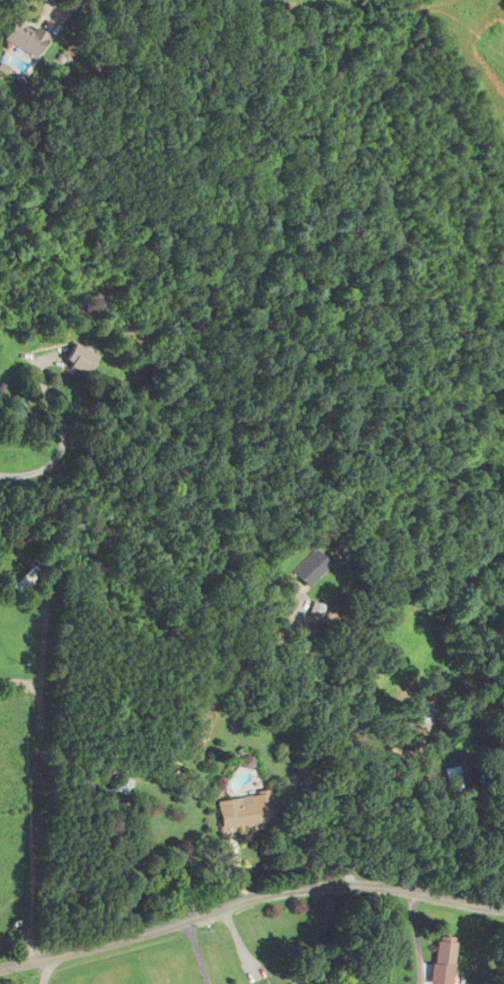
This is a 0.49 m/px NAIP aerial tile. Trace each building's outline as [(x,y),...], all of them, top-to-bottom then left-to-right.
[(0,39),(33,59),(45,38),(12,18),(0,39)] [(66,362),(89,375),(100,355),(77,342),(66,362)] [(292,572),(309,588),(331,564),(315,548),(292,572)] [(428,731),(436,716),(420,707),(412,723),(428,731)] [(133,780),(113,776),(109,791),(129,795),(133,780)] [(217,800),(221,828),(273,821),(269,793),(217,800)] [(435,967),(454,967),(454,936),(435,936),(435,967)]
